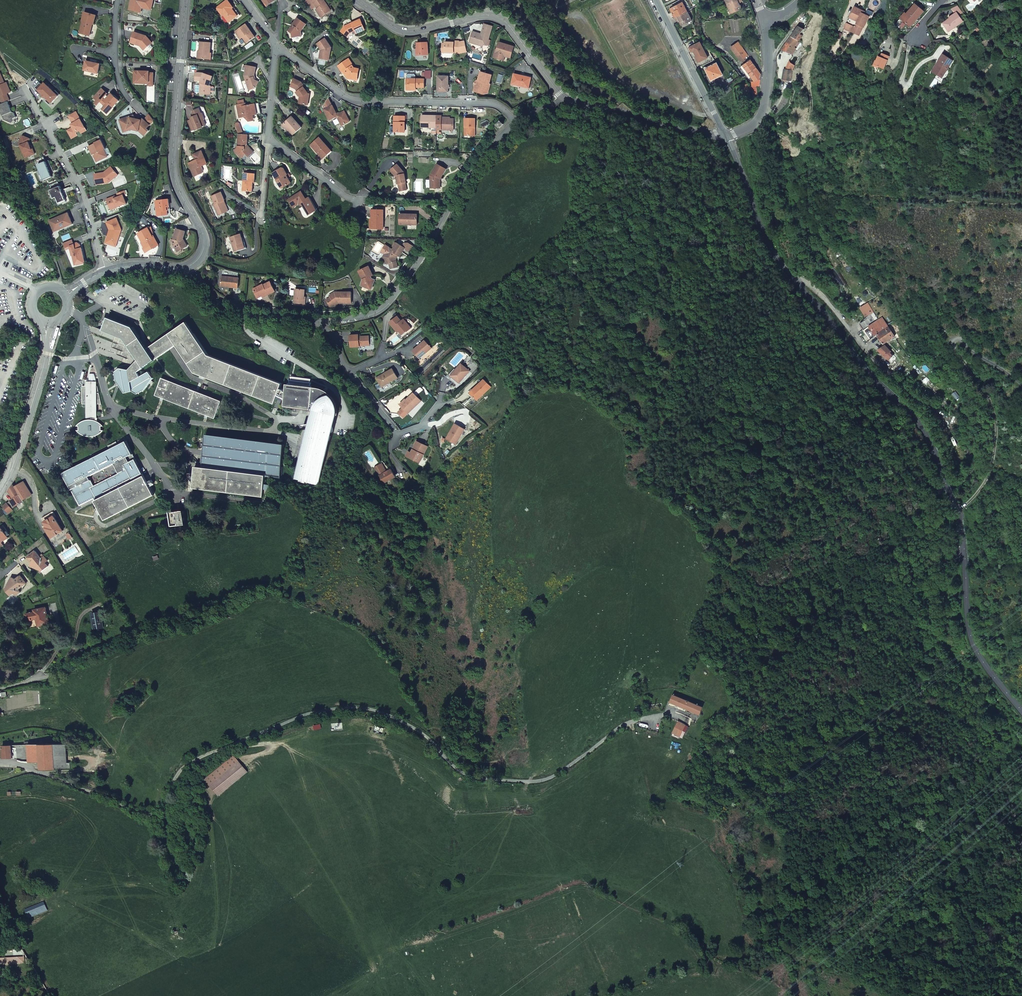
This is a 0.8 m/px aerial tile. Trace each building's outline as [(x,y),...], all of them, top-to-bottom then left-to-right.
[(129,9),(139,12),(140,6),(144,7),(147,5),(152,6),(153,0),(131,0),(129,9)] [(227,0),(216,8),(222,16),(223,15),(229,23),(238,17),(232,9),(233,8),(231,5),(227,0)] [(324,0),(309,0),(307,1),(313,10),(317,7),(318,6),(319,9),(318,9),(317,10),(322,18),(326,15),(330,12),(325,5),(327,4),(324,0)] [(741,9),(738,3),(742,1),(741,0),(734,0),(726,3),(730,12),(741,9)] [(335,12),(328,2),(327,4),(325,5),(330,12),(326,15),(328,17),(335,12)] [(686,11),(682,2),(672,6),(675,12),(673,13),(672,14),(673,17),(686,11)] [(232,9),(238,17),(240,16),(232,4),(231,5),(233,8),(232,9)] [(918,6),(904,21),(912,28),(926,13),(918,6)] [(856,8),(845,30),(860,37),(864,28),(865,28),(870,17),(863,14),(864,12),(856,8)] [(686,11),(673,17),(675,21),(679,19),(681,25),(691,20),(686,11)] [(83,21),(80,33),(89,36),(92,26),(91,26),(92,24),(93,24),(96,15),(85,12),(82,21),(83,21)] [(951,33),(965,22),(959,14),(953,18),(953,19),(947,23),(947,26),(951,33)] [(294,27),(293,28),(292,27),(288,32),(292,35),(292,38),(302,36),(301,32),(306,25),(297,19),(293,24),(294,27)] [(356,33),(365,30),(360,19),(351,23),(352,25),(350,26),(349,24),(343,26),(339,31),(346,36),(350,33),(355,31),(356,33)] [(803,22),(783,50),(785,50),(792,53),(794,54),(798,48),(796,47),(801,41),(802,41),(805,36),(802,34),(806,29),(804,28),(807,24),(803,22)] [(481,34),(472,31),(469,42),(478,44),(479,42),(483,43),(486,44),(492,26),(484,23),(481,34)] [(255,37),(246,25),(235,32),(238,37),(241,35),(243,38),(247,43),(255,37)] [(134,32),(131,43),(140,46),(141,45),(142,45),(145,49),(152,43),(147,36),(134,32)] [(329,60),(331,47),(325,39),(317,44),(322,51),(320,52),(319,58),(329,60)] [(442,52),(459,53),(467,51),(465,41),(459,42),(459,41),(454,41),(454,43),(450,43),(445,43),(445,44),(445,47),(442,47),(442,52)] [(698,62),(707,57),(700,41),(688,47),(691,51),(693,51),(698,62)] [(200,51),(199,59),(208,59),(208,54),(210,54),(210,53),(211,43),(200,42),(200,51)] [(760,74),(749,59),(746,61),(744,58),(746,56),(736,42),(729,47),(739,60),(736,63),(750,82),(752,99),(756,99),(755,86),(759,86),(760,74)] [(418,55),(428,55),(428,43),(417,43),(418,49),(418,55)] [(514,47),(499,43),(497,50),(496,50),(494,58),(500,60),(501,56),(506,57),(511,59),(514,47)] [(887,70),(893,57),(886,54),(884,59),(882,58),(879,66),(887,70)] [(941,79),(952,63),(943,57),(937,65),(939,67),(935,73),(938,75),(937,76),(941,79)] [(349,59),(338,66),(342,73),(345,71),(347,73),(345,74),(348,78),(353,80),(354,77),(358,78),(360,69),(355,68),(353,65),(349,59)] [(91,62),(86,61),(84,70),(98,73),(100,64),(95,63),(91,62)] [(705,68),(710,79),(721,74),(716,62),(705,68)] [(244,76),(249,90),(256,88),(259,82),(254,80),(254,77),(255,77),(254,76),(254,75),(256,67),(246,65),(244,76)] [(788,69),(786,79),(794,80),(795,70),(788,69)] [(134,75),(134,83),(139,83),(139,82),(144,82),(149,82),(154,82),(154,73),(150,73),(150,71),(137,71),(137,76),(134,75)] [(484,95),(487,84),(489,85),(489,84),(492,76),(481,72),(478,81),(477,81),(474,92),(484,95)] [(0,73),(0,97),(7,94),(10,92),(7,83),(5,84),(0,73)] [(213,76),(203,73),(196,73),(195,80),(201,81),(200,94),(205,94),(205,92),(211,92),(211,86),(209,86),(213,76)] [(512,85),(529,89),(531,79),(524,78),(525,77),(520,76),(514,74),(512,85)] [(449,76),(438,76),(437,92),(448,92),(449,76)] [(416,88),(424,88),(425,79),(407,78),(406,88),(416,89),(416,88)] [(297,94),(299,97),(301,97),(300,104),(308,105),(310,94),(307,94),(306,92),(306,91),(304,88),(305,87),(301,83),(294,79),(291,86),(296,89),(298,93),(297,94)] [(46,101),(50,105),(60,94),(56,90),(54,92),(48,86),(46,88),(43,85),(40,83),(35,88),(43,95),(43,96),(45,98),(45,97),(47,99),(46,101)] [(102,89),(94,98),(97,101),(94,103),(97,105),(99,102),(102,104),(102,103),(105,106),(102,109),(107,114),(119,101),(112,94),(110,96),(106,100),(104,98),(107,94),(102,89)] [(324,110),(329,120),(335,117),(338,118),(341,123),(341,124),(344,125),(350,121),(344,111),(339,114),(336,113),(332,106),(329,100),(323,106),(325,110),(324,110)] [(8,102),(2,104),(0,105),(0,110),(4,120),(11,123),(13,119),(16,117),(14,113),(12,112),(8,102)] [(259,103),(246,106),(245,103),(237,105),(239,118),(244,117),(248,116),(249,121),(253,118),(253,115),(260,114),(259,103)] [(195,129),(202,126),(206,125),(204,120),(204,118),(203,114),(201,113),(199,108),(193,111),(192,113),(193,117),(194,118),(191,120),(187,121),(191,130),(195,129)] [(70,135),(72,139),(77,136),(76,133),(80,131),(82,133),(87,131),(76,112),(69,116),(73,124),(74,125),(72,126),(73,128),(69,130),(71,134),(70,135)] [(119,120),(122,129),(129,127),(132,129),(139,131),(141,134),(147,130),(145,127),(154,121),(149,114),(144,120),(142,119),(141,120),(135,119),(134,117),(131,118),(130,116),(119,120)] [(422,127),(436,127),(437,116),(422,116),(422,127)] [(436,130),(453,130),(454,120),(450,119),(442,119),(442,118),(442,116),(437,116),(436,127),(436,130)] [(301,127),(292,117),(282,125),(284,128),(287,128),(293,135),(301,127)] [(405,133),(405,117),(394,117),(394,132),(405,133)] [(476,127),(476,118),(466,118),(465,136),(474,136),(474,127),(476,127)] [(249,148),(246,145),(244,144),(247,142),(247,134),(238,134),(237,147),(233,150),(240,158),(245,154),(248,157),(252,153),(248,149),(249,148)] [(20,143),(26,158),(35,154),(33,149),(32,150),(30,146),(29,142),(30,139),(24,136),(22,137),(20,143)] [(99,136),(87,142),(93,155),(95,154),(98,161),(105,158),(105,155),(103,150),(105,149),(99,136)] [(310,146),(319,155),(322,153),(323,155),(327,155),(331,152),(319,138),(315,142),(312,145),(310,146)] [(197,162),(195,163),(193,162),(189,163),(193,174),(197,173),(198,175),(202,173),(203,170),(202,166),(207,164),(202,151),(194,155),(196,160),(197,162)] [(44,156),(36,159),(44,180),(52,177),(48,168),(51,167),(49,162),(46,163),(46,162),(44,156)] [(441,178),(446,169),(437,164),(430,176),(430,180),(432,180),(432,188),(440,188),(440,180),(439,179),(440,178),(441,178)] [(397,176),(399,184),(400,191),(407,190),(405,183),(405,180),(406,180),(404,173),(398,165),(391,170),(396,176),(397,176)] [(106,172),(94,174),(96,185),(109,183),(115,177),(113,175),(116,172),(111,167),(107,171),(106,172)] [(282,168),(273,173),(281,187),(282,188),(291,183),(286,175),(287,175),(284,168),(282,168)] [(244,173),(242,191),(246,191),(252,192),(252,186),(252,182),(254,182),(255,174),(244,173)] [(112,197),(106,200),(110,210),(127,204),(123,195),(126,195),(124,191),(117,194),(118,197),(116,198),(112,199),(112,197)] [(316,210),(310,200),(309,201),(307,199),(306,199),(301,191),(288,199),(293,208),(298,204),(303,205),(309,215),(316,210)] [(226,209),(223,202),(224,201),(225,201),(222,193),(212,197),(215,205),(214,205),(218,216),(224,213),(226,209)] [(168,199),(155,201),(156,207),(157,207),(157,211),(156,211),(157,216),(167,215),(167,210),(166,206),(168,206),(169,205),(168,199)] [(373,220),(373,229),(383,229),(383,211),(372,210),(372,219),(372,220),(373,220)] [(68,213),(49,221),(54,232),(72,224),(68,213)] [(399,225),(416,225),(417,217),(409,216),(409,215),(400,215),(399,225)] [(108,236),(106,243),(116,247),(122,230),(117,218),(107,223),(110,230),(108,235),(109,235),(109,236),(108,236)] [(138,233),(142,242),(141,242),(144,247),(148,245),(150,244),(153,248),(158,245),(154,236),(152,236),(148,228),(138,233)] [(177,229),(173,239),(171,240),(176,249),(181,246),(182,249),(187,246),(184,241),(183,242),(182,240),(183,239),(185,231),(177,229)] [(230,238),(235,252),(244,249),(242,244),(243,243),(242,239),(241,234),(230,238)] [(72,240),(63,243),(65,248),(70,246),(72,256),(75,255),(76,260),(73,260),(75,266),(85,263),(82,248),(81,249),(80,247),(78,248),(76,247),(76,244),(74,244),(72,240)] [(381,252),(385,254),(386,255),(387,259),(385,259),(385,264),(389,263),(390,269),(397,267),(396,259),(398,256),(399,257),(404,249),(407,251),(411,250),(413,246),(408,243),(405,243),(403,246),(397,243),(395,242),(392,246),(394,247),(393,249),(389,247),(386,245),(381,252)] [(369,266),(359,271),(363,280),(361,285),(371,289),(375,279),(370,278),(371,276),(373,275),(369,266)] [(239,278),(221,276),(220,286),(229,286),(229,287),(238,288),(239,278)] [(262,284),(253,289),(257,298),(262,295),(267,293),(267,295),(275,291),(270,282),(263,285),(262,284)] [(303,303),(304,296),(304,289),(295,289),(294,303),(303,303)] [(351,292),(337,292),(336,294),(335,294),(330,297),(326,300),(329,307),(334,304),(335,305),(340,302),(341,302),(341,303),(351,303),(351,292)] [(868,317),(874,313),(868,303),(862,308),(868,317)] [(879,320),(874,313),(868,317),(867,317),(868,320),(861,325),(865,330),(879,320)] [(175,345),(168,334),(146,348),(132,327),(107,317),(102,330),(123,338),(137,360),(143,368),(175,345)] [(395,317),(387,323),(391,327),(394,331),(395,330),(397,332),(399,335),(404,331),(408,328),(402,319),(399,321),(395,317)] [(886,327),(885,326),(888,324),(884,317),(879,320),(865,330),(872,340),(878,335),(887,329),(886,327)] [(168,334),(175,345),(194,372),(274,404),(277,397),(280,389),(282,384),(208,355),(186,322),(168,334)] [(887,329),(878,335),(884,343),(895,336),(891,330),(889,331),(887,329)] [(872,340),(865,330),(860,333),(867,343),(872,340)] [(867,343),(860,333),(859,334),(866,344),(867,343)] [(353,336),(349,336),(349,348),(358,347),(358,346),(368,345),(367,337),(361,337),(361,338),(357,337),(357,335),(353,336)] [(422,340),(410,350),(413,354),(417,358),(429,347),(422,340)] [(879,350),(885,356),(892,352),(886,345),(879,350)] [(143,368),(137,360),(128,369),(121,368),(119,368),(115,371),(116,380),(125,393),(132,391),(136,394),(144,390),(153,378),(148,372),(140,377),(138,372),(143,368)] [(459,381),(469,368),(460,362),(448,376),(451,379),(454,381),(456,378),(459,381)] [(392,368),(375,378),(378,382),(380,387),(397,377),(392,368)] [(492,384),(485,377),(479,383),(479,384),(477,386),(476,385),(471,390),(472,391),(472,393),(473,395),(476,399),(492,384)] [(161,378),(155,395),(214,418),(221,401),(161,378)] [(284,406),(311,410),(311,406),(317,407),(317,405),(320,404),(321,411),(330,412),(336,412),(336,408),(335,404),(332,399),(329,396),(326,394),(322,392),(318,391),(311,390),(312,386),(310,386),(312,382),(310,382),(311,380),(291,378),(291,380),(290,380),(290,383),(289,383),(289,387),(287,387),(286,392),(284,391),(285,390),(282,389),(282,390),(280,389),(277,397),(285,401),(284,406)] [(101,404),(98,385),(97,385),(97,386),(96,386),(96,381),(90,381),(90,384),(87,384),(87,386),(82,386),(82,404),(87,404),(87,418),(91,418),(91,419),(87,420),(85,420),(83,421),(82,422),(81,423),(79,426),(81,426),(82,430),(79,430),(83,435),(85,436),(86,436),(91,437),(91,438),(96,438),(96,436),(97,435),(100,434),(101,434),(102,432),(103,431),(101,430),(101,426),(103,426),(102,424),(100,423),(98,421),(96,420),(96,404),(100,404),(101,404)] [(405,401),(399,406),(401,408),(402,407),(408,413),(420,400),(412,393),(405,400),(405,401)] [(317,407),(313,423),(314,423),(315,423),(316,423),(317,423),(318,423),(319,423),(320,427),(323,427),(322,424),(323,424),(324,424),(325,424),(326,424),(327,424),(328,424),(329,425),(330,425),(331,425),(336,412),(330,412),(321,411),(320,404),(317,405),(317,407)] [(399,410),(397,413),(403,418),(408,413),(402,407),(401,408),(402,408),(399,410)] [(317,485),(327,448),(325,448),(327,441),(329,441),(331,436),(330,436),(331,432),(332,432),(333,432),(333,429),(331,425),(330,425),(329,425),(328,424),(327,424),(326,424),(325,424),(324,424),(323,424),(322,424),(323,427),(320,427),(319,423),(318,423),(317,423),(316,423),(315,423),(314,423),(313,423),(310,436),(307,436),(300,462),(301,462),(300,466),(299,466),(295,479),(301,481),(304,482),(317,485)] [(447,438),(456,444),(465,429),(461,426),(458,424),(456,423),(451,431),(447,438)] [(205,434),(201,467),(265,476),(280,478),(284,444),(205,434)] [(126,441),(63,473),(80,506),(93,499),(95,501),(144,476),(142,474),(138,464),(133,454),(126,441)] [(410,453),(407,458),(418,463),(427,447),(416,441),(413,447),(410,453)] [(384,474),(386,474),(381,465),(374,470),(376,473),(381,470),(384,474)] [(195,468),(192,488),(262,497),(265,476),(201,467),(195,467),(195,468)] [(376,473),(385,485),(394,478),(392,475),(390,471),(386,474),(384,474),(381,470),(376,473)] [(95,501),(104,520),(154,495),(144,476),(95,501)] [(31,495),(24,482),(15,487),(20,495),(22,500),(31,495)] [(9,491),(13,499),(10,501),(14,507),(14,506),(23,501),(22,500),(20,495),(19,495),(13,485),(9,491)] [(1,507),(5,513),(7,512),(8,513),(12,510),(11,508),(6,503),(1,507)] [(170,512),(172,525),(185,524),(184,510),(170,512)] [(42,518),(47,526),(45,527),(51,537),(62,530),(54,516),(55,515),(53,512),(42,518)] [(5,544),(3,540),(5,539),(5,538),(6,538),(11,536),(9,534),(12,532),(6,523),(2,526),(0,523),(0,547),(5,544)] [(36,551),(28,557),(32,562),(31,566),(35,568),(36,565),(38,566),(42,571),(49,565),(46,562),(48,560),(45,556),(42,558),(36,551)] [(12,583),(7,587),(11,594),(15,592),(17,594),(22,591),(20,588),(28,582),(22,574),(17,578),(13,576),(11,580),(13,581),(12,583)] [(38,625),(49,623),(46,606),(35,609),(35,612),(27,613),(28,620),(37,619),(38,625)] [(92,627),(102,626),(100,610),(90,611),(92,627)] [(6,678),(14,676),(13,669),(5,670),(6,678)] [(667,697),(701,711),(701,712),(708,714),(713,709),(708,706),(709,705),(671,690),(670,695),(668,694),(667,697)] [(679,717),(674,730),(682,733),(687,721),(679,717)] [(27,745),(27,761),(39,762),(39,769),(53,771),(54,746),(54,744),(27,745)] [(66,769),(66,744),(54,744),(54,746),(53,769),(66,769)] [(2,758),(12,758),(11,745),(2,745),(2,758)] [(240,764),(213,786),(217,794),(246,771),(240,764)] [(246,771),(217,794),(219,797),(247,773),(246,771)] [(211,788),(218,797),(219,797),(217,794),(213,786),(211,788)]
